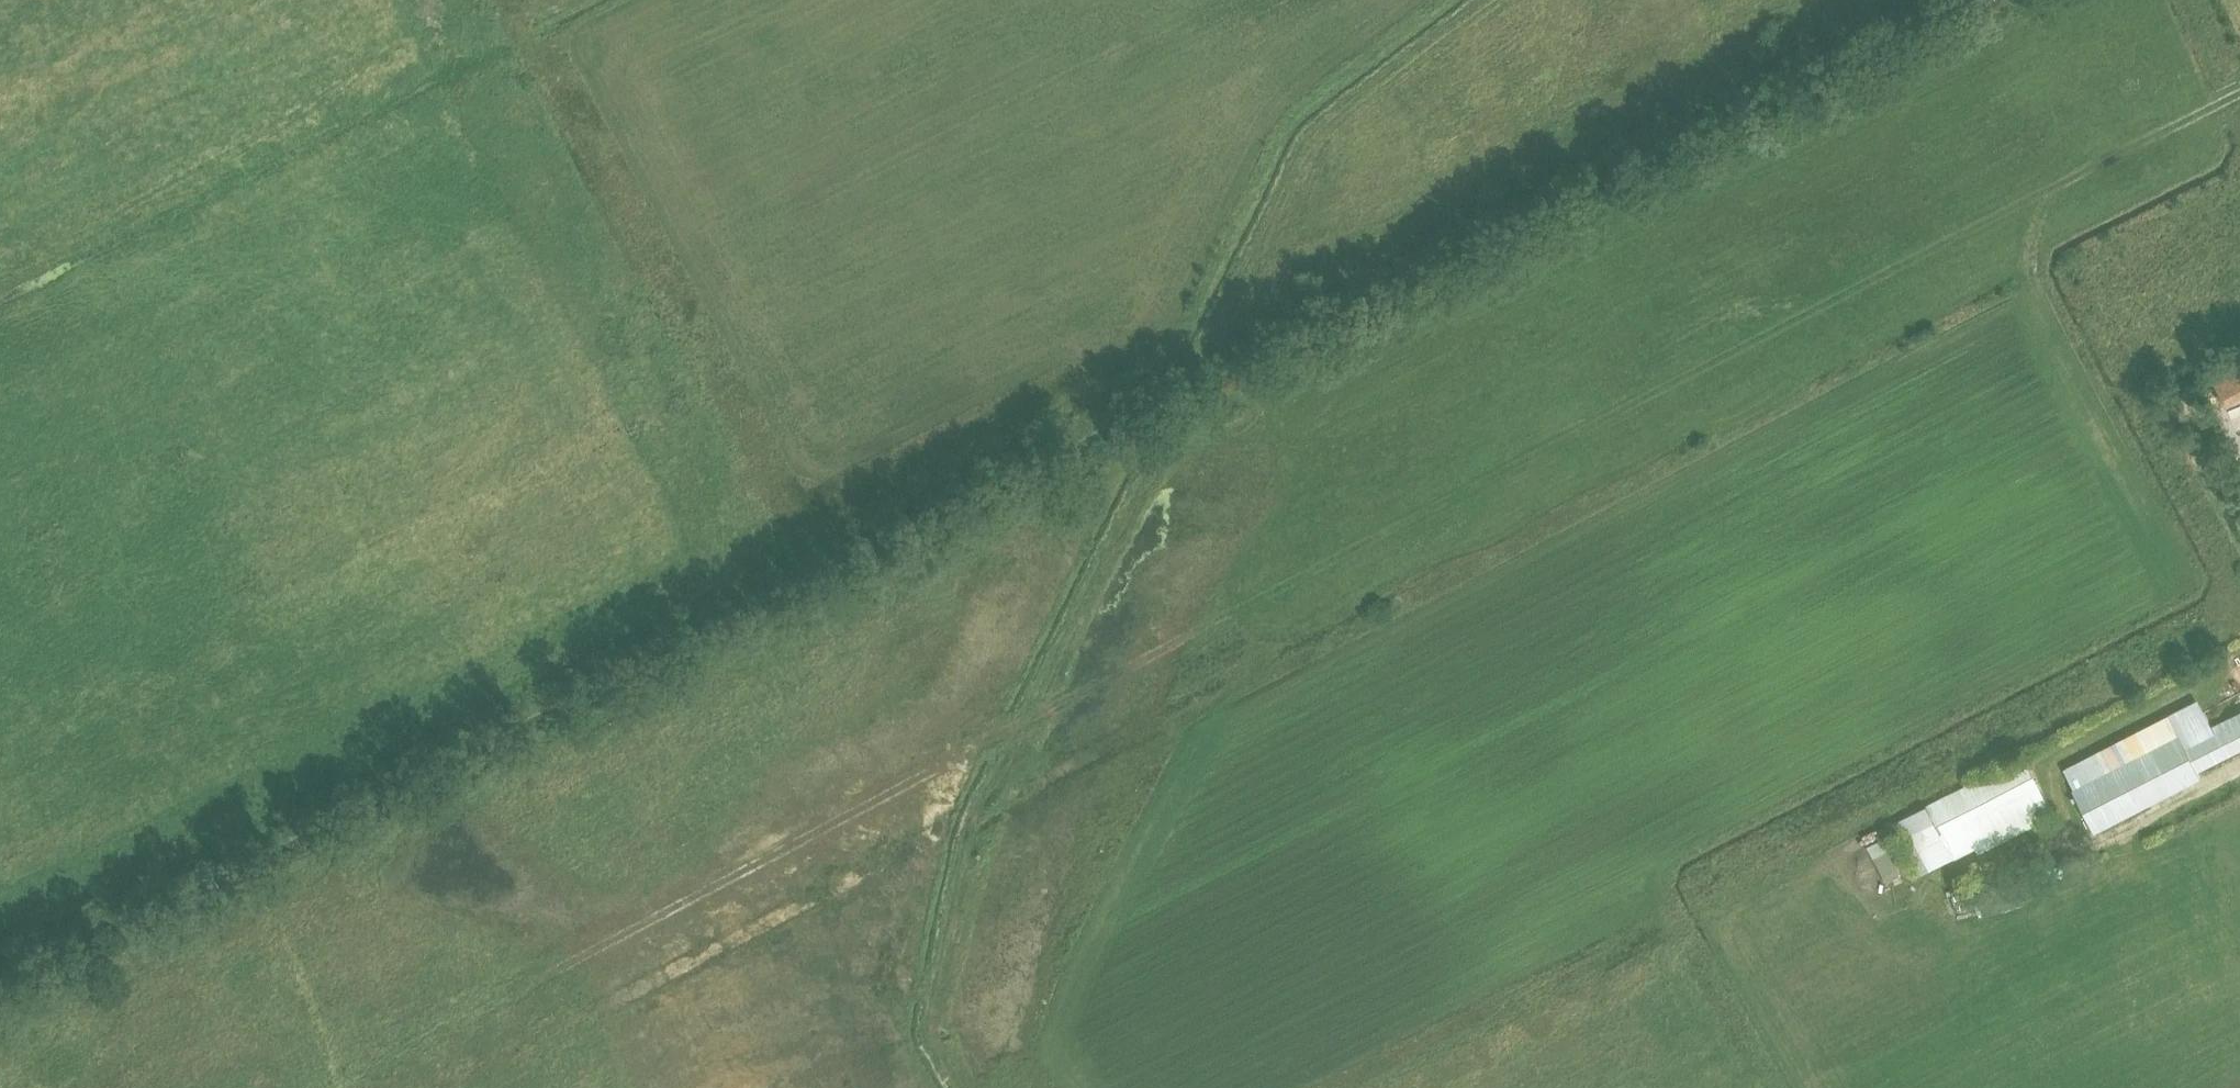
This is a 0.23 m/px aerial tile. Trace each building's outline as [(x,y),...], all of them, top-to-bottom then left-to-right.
[(2225,403),(2239,396),(2239,371),(2216,384),(2225,403)] [(2088,823),(2098,819),(2103,828),(2239,758),(2239,713),(2075,798),(2088,823)] [(1892,824),(1918,875),(1954,857),(1954,858),(2051,810),(2024,758),(1929,806),(1892,824)] [(1860,832),(1843,838),(1857,880),(1875,874),(1860,832)] [(1864,838),(1882,878),(1897,871),(1879,832),(1864,838)] [(2007,851),(1987,857),(1990,867),(2010,861),(2007,851)]
